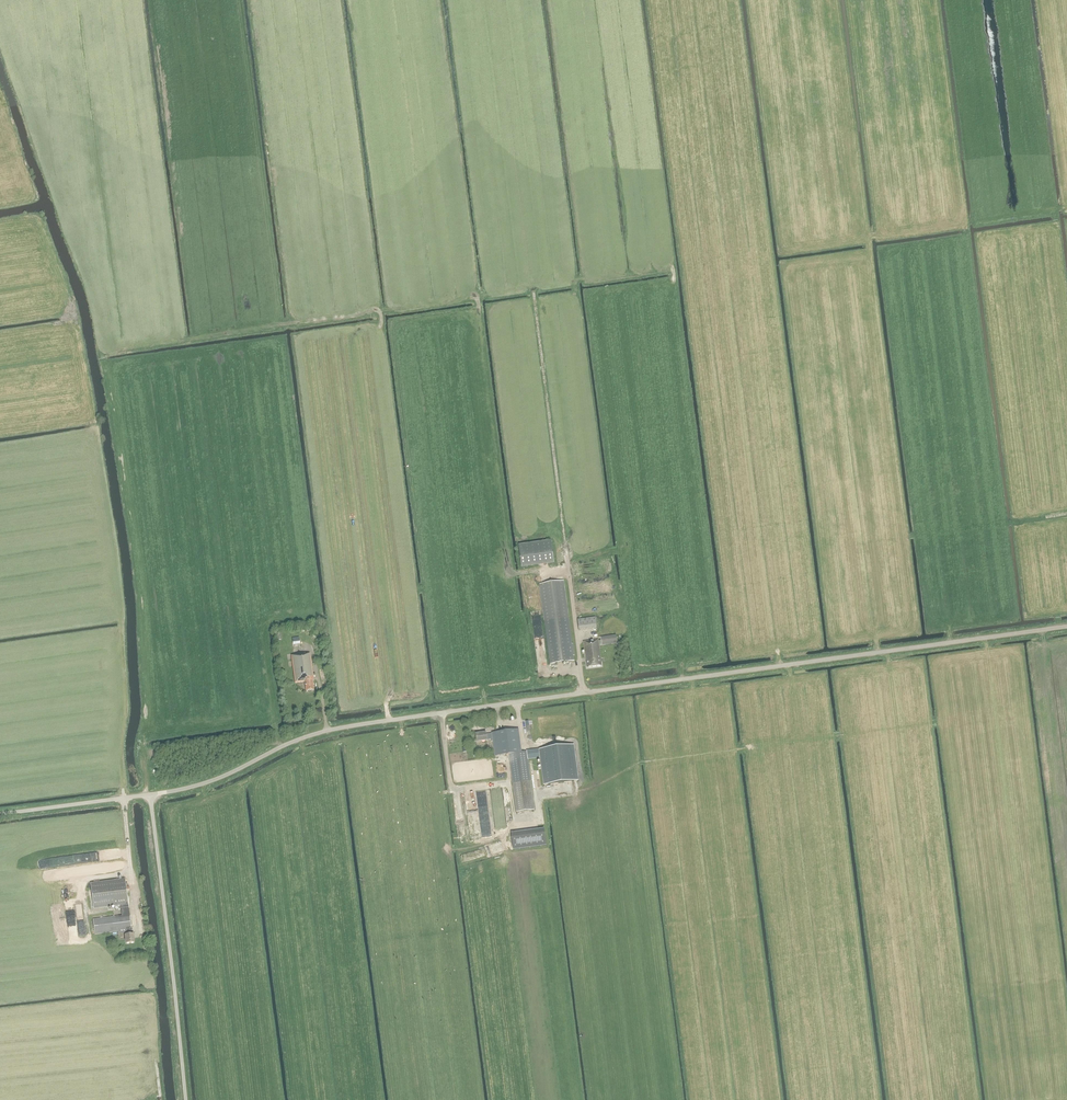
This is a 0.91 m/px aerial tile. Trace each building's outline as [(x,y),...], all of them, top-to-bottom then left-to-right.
[(554,564),(552,540),(519,544),(522,568),(554,564)] [(575,661),(564,581),(539,584),(550,664),(575,661)] [(580,628),(585,628),(597,626),(596,618),(579,620),(580,628)] [(599,640),(585,642),(587,668),(602,666),(600,645),(602,645),(617,643),(616,635),(601,637),(601,641),(599,641),(599,640)] [(305,654),(292,656),(295,683),(305,682),(306,692),(315,691),(313,681),(314,681),(311,655),(305,656),(305,654)] [(486,734),(476,735),(477,742),(486,741),(486,740),(493,739),(495,756),(509,754),(516,812),(533,810),(530,781),(526,752),(521,752),(518,730),(492,733),(492,734),(486,735),(486,734)] [(513,850),(547,846),(545,829),(511,833),(513,850)] [(83,863),(111,859),(110,851),(85,854),(86,859),(83,859),(83,863)] [(123,916),(94,919),(96,934),(118,931),(118,934),(126,933),(126,935),(125,935),(126,944),(135,943),(134,934),(133,935),(132,927),(127,879),(92,883),(95,908),(122,905),(123,916)]
